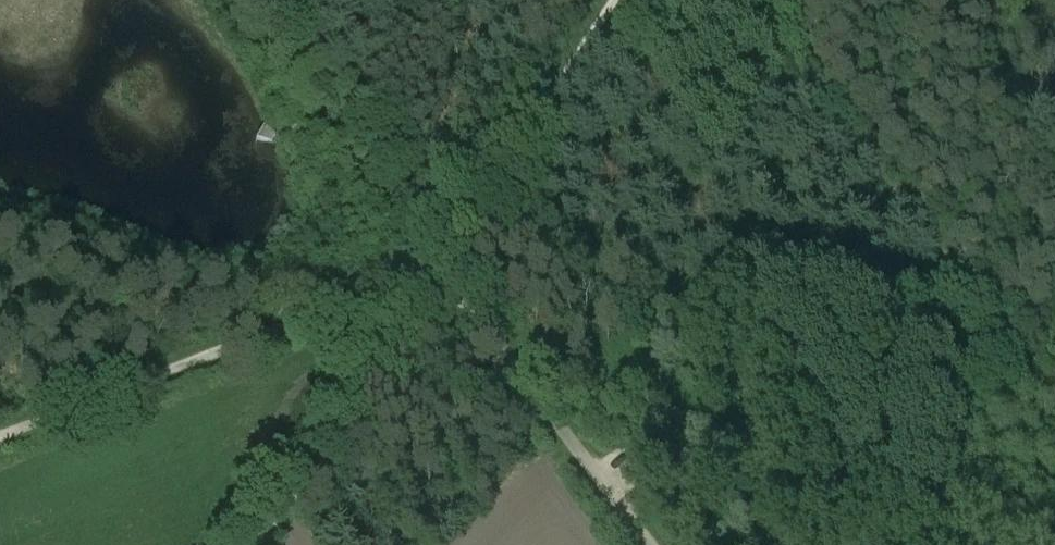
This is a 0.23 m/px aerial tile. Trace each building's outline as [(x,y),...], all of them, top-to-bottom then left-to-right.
[(272,137),(262,125),(252,142),(269,144),(272,137)]
